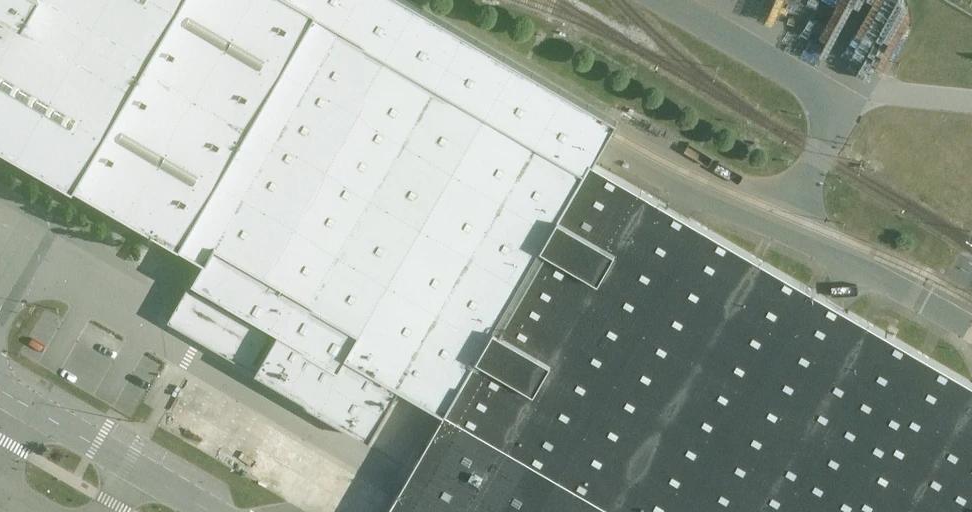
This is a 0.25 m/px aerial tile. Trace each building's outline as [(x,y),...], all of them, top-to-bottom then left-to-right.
[(69,179),(201,254),(189,274),(343,362),(351,350),(449,405),(595,169),(298,0),(0,0),(0,141),(69,179)] [(595,169),(604,155),(615,135),(629,113),(433,0),(298,0),(595,169)] [(604,155),(595,169),(449,405),(427,442),(404,481),(387,511),(971,511),(971,371),(604,155)]
